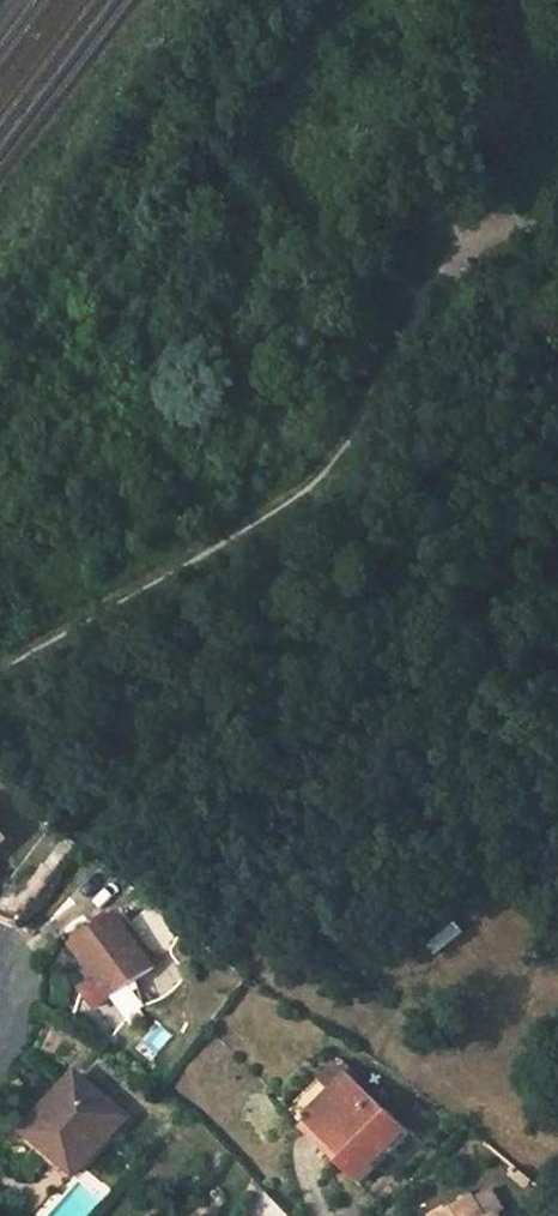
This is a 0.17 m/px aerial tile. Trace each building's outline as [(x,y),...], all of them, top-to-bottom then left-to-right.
[(416,930),(428,945),(455,923),(443,908),(416,930)] [(75,945),(99,980),(111,998),(152,968),(116,916),(75,945)] [(111,998),(99,980),(85,991),(97,1008),(111,998)] [(322,1081),(331,1089),(346,1074),(337,1065),(322,1081)] [(408,1132),(346,1074),(331,1089),(302,1119),(344,1160),(337,1166),(357,1184),(408,1132)] [(75,1175),(124,1121),(77,1076),(62,1093),(65,1097),(31,1136),(75,1175)] [(525,1190),(532,1182),(516,1169),(508,1178),(525,1190)] [(476,1199),(487,1215),(499,1215),(500,1215),(504,1213),(491,1190),(476,1199)] [(476,1199),(474,1197),(443,1215),(487,1215),(476,1199)]
